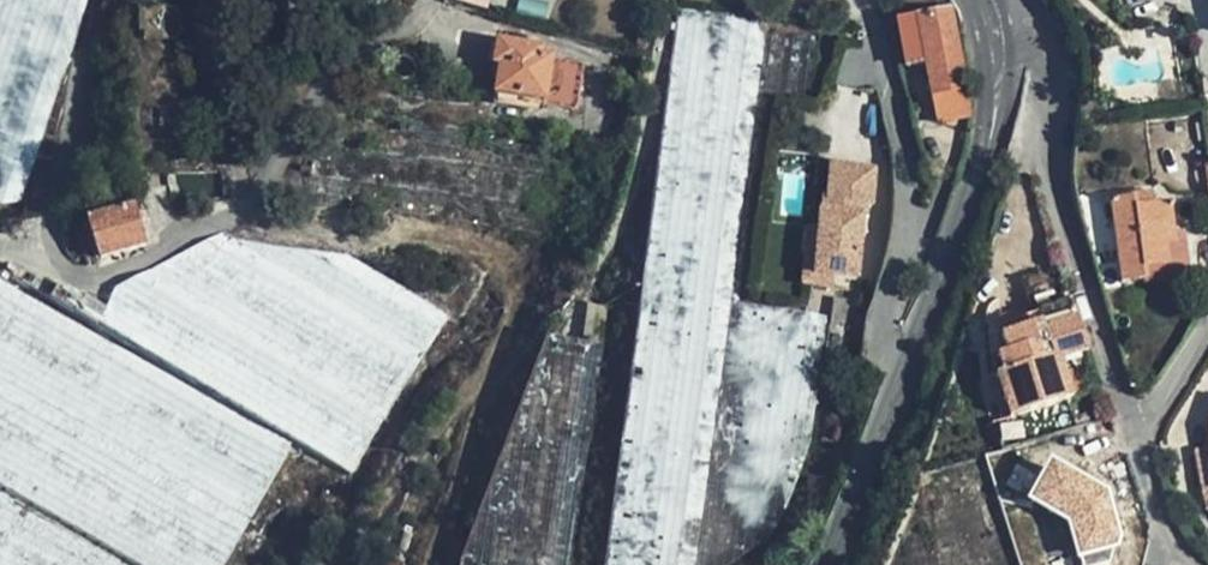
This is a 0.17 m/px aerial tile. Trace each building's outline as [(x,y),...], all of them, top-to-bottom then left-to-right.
[(337,13),(337,0),(317,0),(317,16),(337,13)] [(963,93),(947,13),(893,24),(903,72),(925,67),(931,99),(963,93)] [(582,104),(589,64),(532,56),(533,47),(495,42),(492,67),(499,68),(496,97),(544,104),(544,98),(582,104)] [(832,165),(829,197),(829,203),(835,203),(834,213),(823,212),(821,212),(820,229),(829,230),(827,249),(818,248),(815,276),(833,277),(858,279),(864,206),(873,207),(876,169),(832,165)] [(829,203),(829,197),(825,196),(823,212),(834,213),(835,203),(829,203)] [(1187,275),(1181,239),(1172,241),(1165,207),(1151,209),(1149,197),(1108,204),(1122,286),(1187,275)] [(143,247),(131,207),(87,220),(97,261),(143,247)] [(827,249),(829,230),(820,229),(809,228),(803,285),(832,287),(833,277),(815,276),(818,248),(827,249)] [(1059,360),(1086,351),(1070,300),(1062,301),(1053,269),(1022,277),(1031,313),(992,325),(1002,355),(991,358),(997,377),(994,378),(1007,419),(1071,398),(1059,360)] [(586,314),(601,317),(607,280),(592,277),(586,314)] [(45,301),(105,319),(113,303),(52,285),(45,301)] [(601,317),(586,314),(554,309),(491,467),(461,559),(460,564),(567,564),(601,317)] [(1193,449),(1201,499),(1207,498),(1207,447),(1193,449)] [(1049,467),(1030,502),(1068,523),(1080,564),(1103,564),(1108,563),(1114,539),(1102,495),(1049,467)] [(0,514),(0,564),(93,564),(0,514)]
